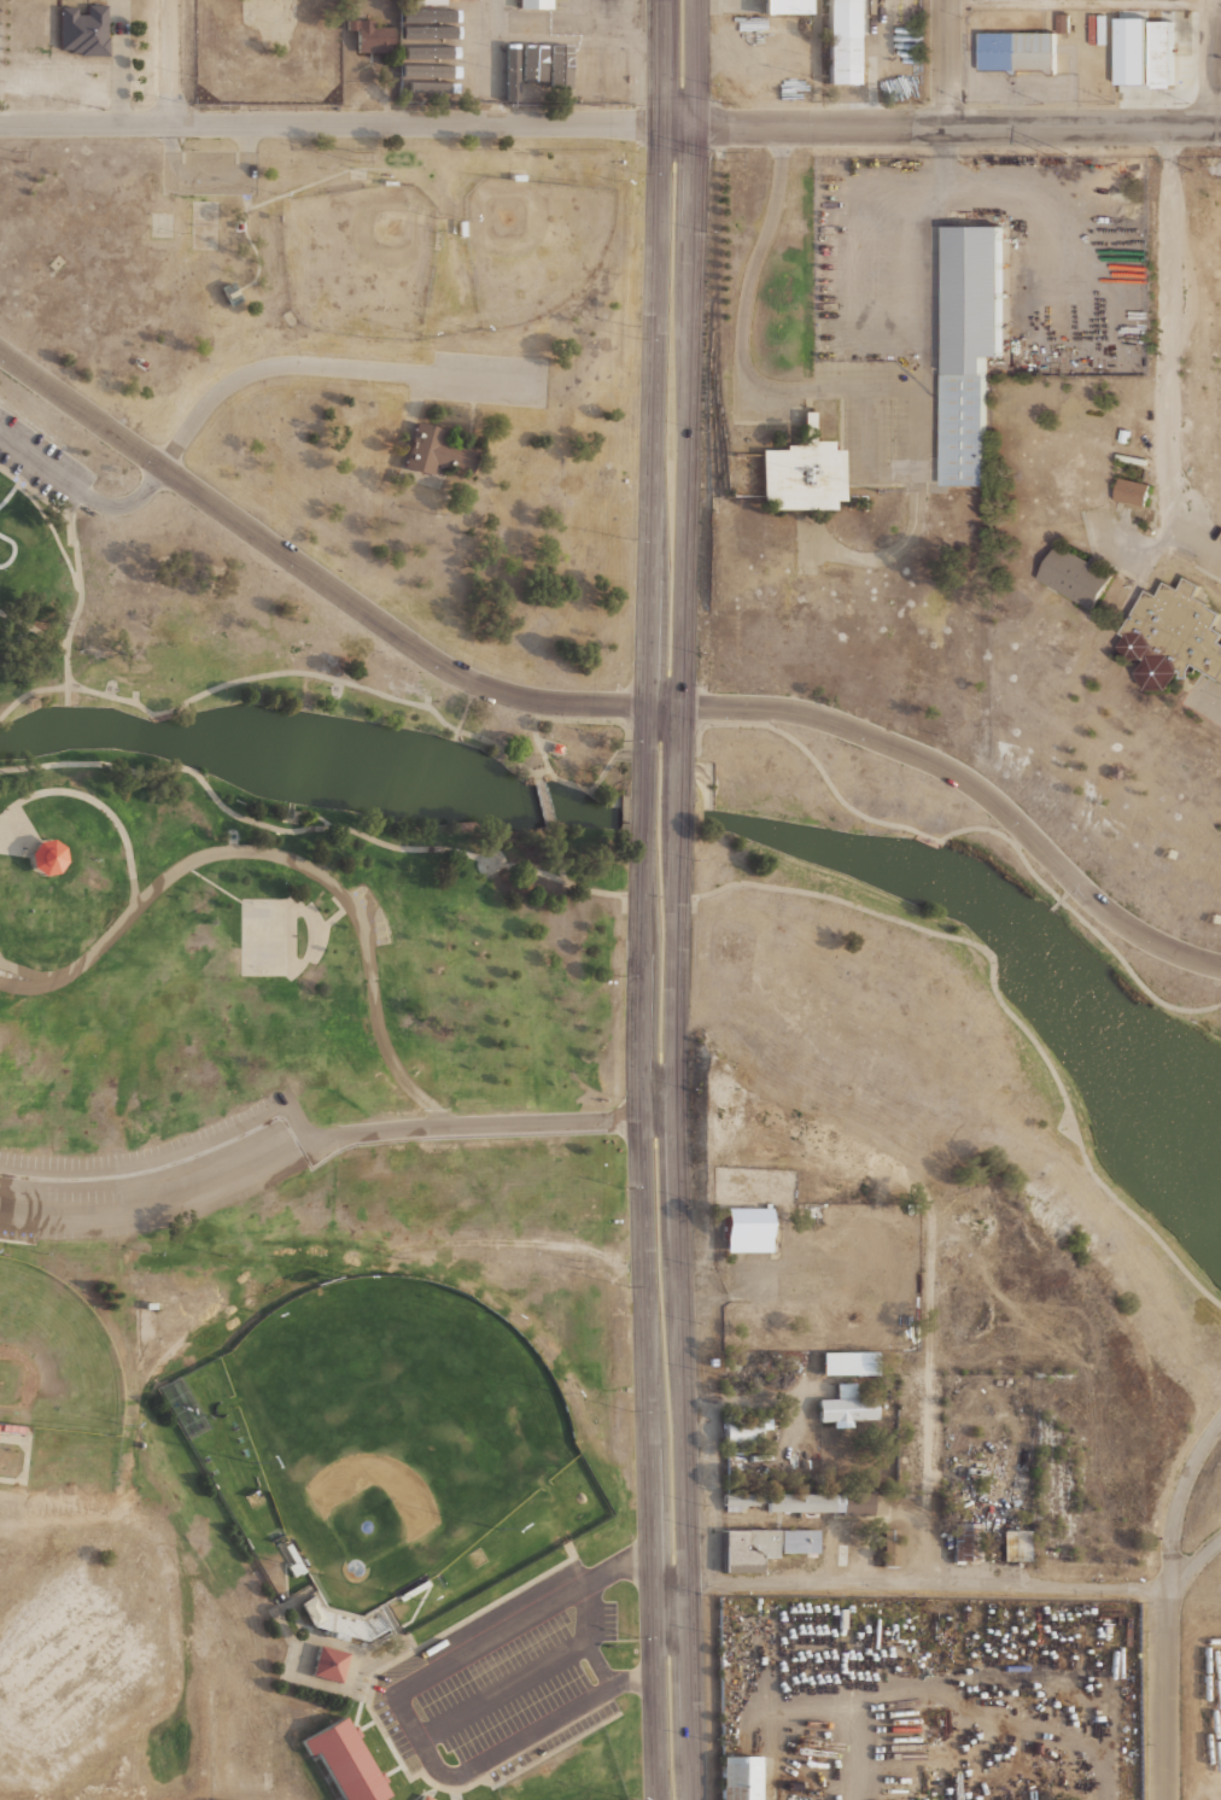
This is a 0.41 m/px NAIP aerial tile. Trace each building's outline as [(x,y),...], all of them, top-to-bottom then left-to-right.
[(519,8),(519,0),(551,0),(551,8),(519,8)] [(765,12),(808,12),(808,0),(765,0),(765,12)] [(829,84),(858,84),(858,0),(829,0),(829,84)] [(106,5),(105,37),(107,37),(107,55),(77,55),(77,53),(69,53),(69,51),(58,51),(59,7),(76,7),(76,14),(86,14),(87,5),(106,5)] [(450,10),(403,11),(403,21),(451,19),(450,10)] [(392,28),(392,54),(357,54),(357,31),(346,31),(346,19),(373,19),(373,28),(392,28)] [(1150,21),(1173,21),(1173,84),(1170,84),(1170,88),(1153,88),(1153,84),(1150,84),(1150,21)] [(403,24),(458,23),(458,36),(403,37),(403,24)] [(1054,31),(981,31),(981,70),(1009,70),(1013,76),(1018,76),(1018,70),(1045,70),(1050,76),(1054,76),(1054,31)] [(565,41),(553,40),(552,92),(564,92),(565,41)] [(538,41),(527,41),(526,98),(537,98),(538,41)] [(582,46),(594,46),(594,89),(582,89),(582,46)] [(450,72),(450,48),(407,47),(407,59),(408,59),(407,71),(450,72)] [(506,47),(518,47),(518,105),(504,105),(506,47)] [(569,47),(580,47),(580,89),(568,89),(569,47)] [(602,47),(626,47),(626,74),(627,74),(627,81),(626,81),(626,101),(602,100),(602,47)] [(489,96),(499,96),(498,50),(488,50),(489,96)] [(404,80),(457,78),(457,93),(404,94),(404,80)] [(1001,224),(1001,355),(985,355),(986,485),(944,485),(944,373),(947,373),(947,224),(1001,224)] [(232,281),(239,297),(229,302),(221,286),(232,281)] [(761,499),(772,499),(772,508),(834,508),(834,499),(843,499),(843,449),(834,449),(834,440),(814,440),(814,411),(804,411),(804,439),(796,439),(796,444),(785,444),(785,449),(761,449),(761,499)] [(417,420),(448,429),(445,437),(478,446),(469,474),(436,463),(433,473),(403,464),(417,420)] [(1151,484),(1146,505),(1116,499),(1121,478),(1151,484)] [(1093,608),(1112,575),(1103,569),(1106,563),(1093,555),(1089,561),(1058,543),(1039,578),(1093,608)] [(1208,606),(1220,613),(1213,627),(1220,632),(1220,638),(1219,642),(1220,643),(1220,682),(1191,665),(1188,670),(1188,678),(1180,678),(1180,671),(1179,671),(1169,690),(1149,690),(1139,673),(1146,660),(1144,659),(1128,659),(1121,645),(1127,636),(1121,633),(1146,589),(1157,595),(1164,582),(1178,589),(1185,577),(1200,585),(1194,596),(1208,603),(1208,606)] [(561,742),(559,752),(551,749),(554,741),(561,742)] [(37,840),(29,852),(31,866),(43,873),(58,871),(65,859),(63,846),(51,837),(37,840)] [(722,1208),(766,1208),(766,1251),(722,1251),(722,1208)] [(819,1374),(818,1351),(877,1351),(877,1374),(819,1374)] [(715,1357),(717,1366),(708,1366),(707,1358),(715,1357)] [(837,1398),(836,1383),(855,1381),(857,1397),(875,1396),(876,1419),(852,1420),(853,1427),(832,1427),(831,1420),(818,1421),(817,1398),(837,1398)] [(771,1428),(761,1428),(761,1426),(759,1426),(759,1443),(724,1443),(724,1418),(759,1418),(759,1420),(761,1420),(761,1416),(771,1416),(771,1428)] [(24,1426),(23,1433),(1,1431),(2,1424),(24,1426)] [(799,1485),(807,1485),(807,1494),(840,1494),(840,1510),(765,1510),(765,1494),(799,1494),(799,1485)] [(724,1510),(724,1489),(755,1489),(755,1504),(744,1504),(744,1507),(740,1507),(740,1510),(724,1510)] [(840,1515),(840,1492),(870,1492),(870,1515),(840,1515)] [(952,1561),(952,1524),(976,1524),(976,1561),(952,1561)] [(816,1553),(773,1553),(773,1558),(759,1558),(759,1572),(722,1572),(722,1530),(816,1530),(816,1553)] [(1001,1530),(1029,1530),(1029,1561),(1001,1561),(1001,1530)] [(310,1676),(340,1683),(347,1653),(319,1644),(310,1676)] [(311,1754),(316,1752),(344,1799),(383,1799),(391,1795),(382,1782),(385,1781),(381,1772),(379,1773),(357,1737),(361,1735),(355,1723),(351,1725),(345,1714),(302,1740),(311,1754)] [(758,1757),(758,1799),(719,1799),(719,1757),(758,1757)]
